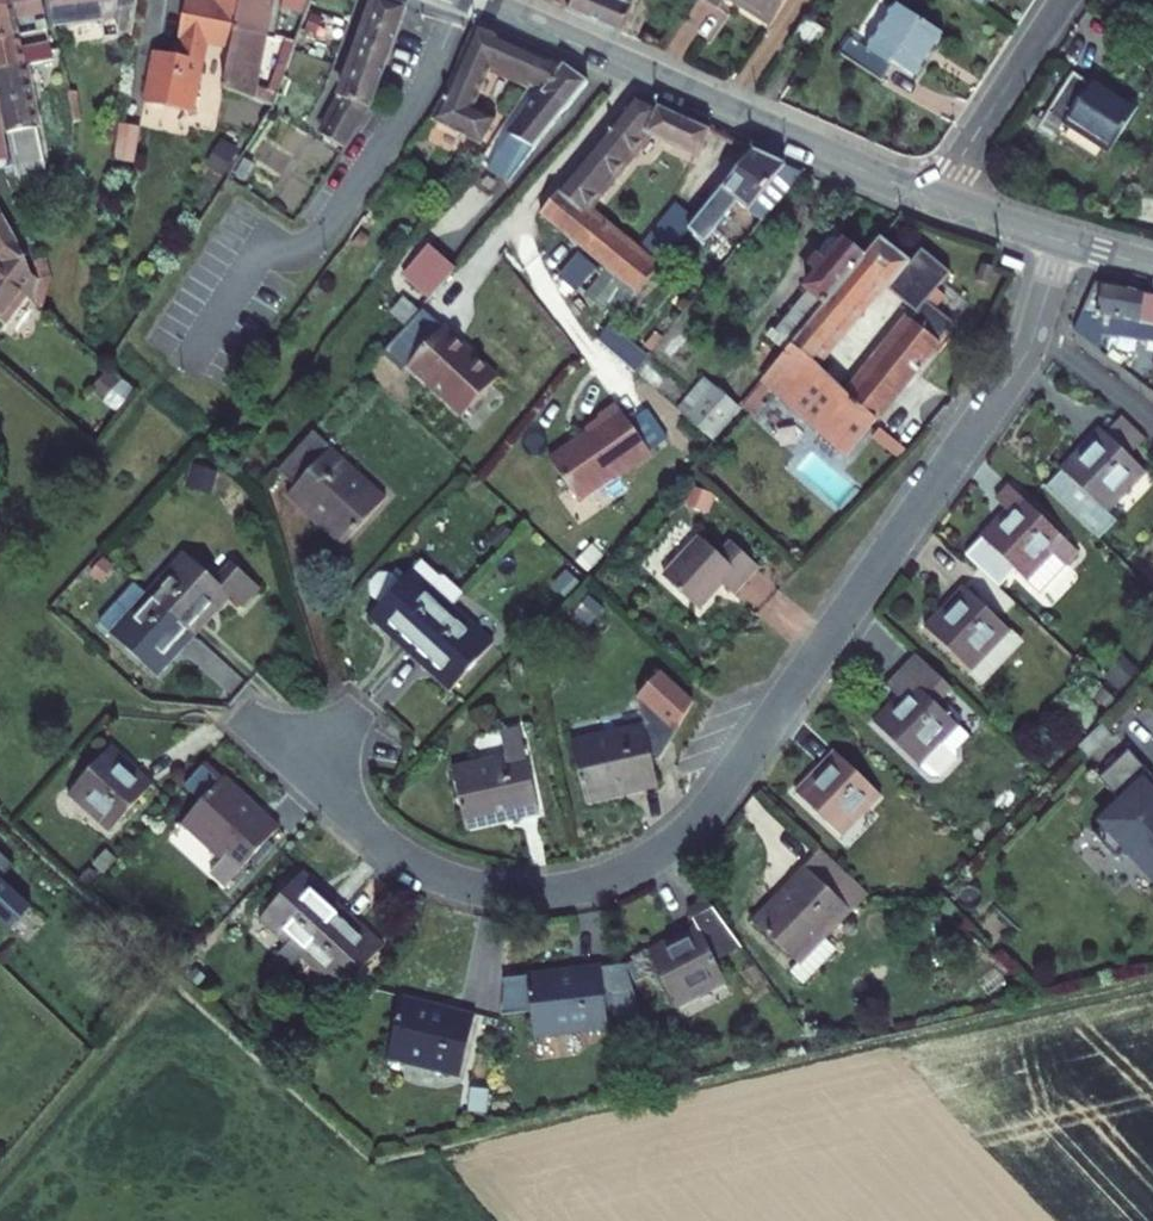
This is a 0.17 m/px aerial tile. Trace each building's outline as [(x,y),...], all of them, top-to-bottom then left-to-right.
[(40,5),(39,0),(0,0),(0,9),(40,5)] [(51,20),(97,15),(99,29),(113,27),(116,0),(48,0),(51,20)] [(113,27),(111,47),(130,45),(136,0),(116,0),(113,27)] [(235,0),(205,0),(204,2),(181,0),(179,0),(175,44),(180,44),(178,64),(152,62),(147,113),(198,118),(206,46),(230,48),(232,32),(235,2),(235,0)] [(265,0),(235,0),(235,2),(264,10),(265,0)] [(276,13),(301,20),(307,0),(278,0),(276,13)] [(405,2),(395,0),(370,0),(345,100),(322,133),(344,147),(383,89),(403,12),(405,2)] [(565,12),(572,0),(537,0),(565,12)] [(635,0),(572,0),(565,12),(616,32),(635,0)] [(757,28),(761,30),(780,0),(696,0),(693,5),(712,17),(720,5),(757,28)] [(830,50),(875,80),(885,64),(904,77),(935,31),(889,0),(858,46),(841,34),(830,50)] [(235,2),(232,32),(262,40),(264,10),(235,2)] [(14,39),(11,20),(42,17),(40,5),(0,9),(0,41),(13,40),(14,39)] [(801,19),(787,40),(804,51),(817,30),(801,19)] [(468,36),(441,95),(446,97),(434,123),(474,143),(490,118),(473,110),(493,65),(544,88),(562,66),(502,36),(504,32),(476,20),(468,36)] [(259,68),(262,40),(232,32),(230,48),(229,60),(259,68)] [(18,66),(13,40),(0,41),(0,69),(18,66)] [(259,68),(229,60),(226,91),(257,100),(259,68)] [(23,95),(18,66),(0,69),(0,98),(23,95)] [(503,182),(584,85),(562,66),(544,88),(539,95),(485,167),(503,182)] [(1065,74),(1027,132),(1042,141),(1054,123),(1102,155),(1133,108),(1085,76),(1080,84),(1065,74)] [(30,127),(23,95),(0,98),(0,127),(1,131),(30,127)] [(635,97),(537,212),(605,270),(634,295),(696,222),(709,206),(688,189),(636,249),(586,206),(648,133),(702,159),(714,134),(635,97)] [(1,131),(8,166),(37,161),(30,127),(1,131)] [(119,129),(114,163),(134,166),(138,132),(119,129)] [(709,206),(696,222),(711,234),(739,200),(764,219),(801,175),(754,153),(709,206)] [(0,210),(0,280),(19,296),(35,281),(0,210)] [(787,349),(860,261),(829,235),(798,272),(805,278),(794,290),(801,296),(770,333),(787,349)] [(908,263),(879,238),(860,261),(787,349),(757,384),(844,457),(940,342),(910,317),(847,392),(813,363),(882,281),(889,287),(908,263)] [(397,269),(425,294),(450,266),(422,241),(397,269)] [(605,270),(585,293),(614,318),(634,295),(605,270)] [(19,296),(0,280),(0,322),(19,296)] [(1113,326),(1148,331),(1152,305),(1106,299),(1089,297),(1078,327),(1096,345),(1099,335),(1112,337),(1113,326)] [(939,340),(952,330),(931,302),(917,312),(939,340)] [(651,349),(614,318),(595,340),(632,372),(651,349)] [(438,325),(402,363),(456,413),(492,375),(438,325)] [(700,379),(676,415),(715,441),(739,405),(700,379)] [(646,455),(612,404),(594,416),(596,419),(581,429),(583,432),(544,457),(572,499),(646,455)] [(1121,418),(1106,435),(1130,458),(1147,439),(1121,418)] [(386,496),(308,428),(275,465),(297,485),(287,497),(342,546),(386,496)] [(878,429),(871,438),(897,459),(904,450),(878,429)] [(1102,431),(1047,489),(1106,545),(1123,526),(1109,513),(1147,473),(1130,458),(1106,435),(1102,431)] [(1078,552),(1011,488),(998,501),(1009,512),(983,539),(1026,580),(1038,592),(1066,565),(1078,552)] [(748,576),(701,533),(663,575),(699,607),(722,582),(734,592),(748,576)] [(427,556),(415,570),(431,585),(444,572),(427,556)] [(186,558),(148,599),(194,639),(228,602),(244,616),(263,595),(235,570),(219,588),(186,558)] [(431,585),(415,570),(404,580),(396,572),(383,574),(374,584),(374,594),(383,604),(373,614),(412,652),(454,607),(467,594),(444,572),(431,585)] [(964,588),(925,630),(968,670),(982,681),(1011,650),(998,638),(1007,628),(964,588)] [(148,599),(112,639),(157,680),(194,639),(148,599)] [(495,645),(454,607),(412,652),(453,690),(495,645)] [(998,638),(1011,650),(1020,640),(1007,628),(998,638)] [(952,687),(919,657),(890,688),(900,698),(875,725),(918,766),(931,778),(940,778),(957,759),(957,751),(944,739),(956,725),(935,705),(952,687)] [(680,732),(698,698),(654,675),(636,709),(680,732)] [(956,725),(944,739),(957,751),(969,737),(956,725)] [(508,757),(456,768),(470,832),(542,816),(523,727),(503,732),(508,757)] [(648,727),(575,743),(589,806),(661,790),(648,727)] [(109,750),(66,797),(107,834),(150,787),(109,750)] [(1152,794),(1152,775),(1134,755),(1104,783),(1127,809),(1096,838),(1121,865),(1133,854),(1152,875),(1152,795),(1152,794)] [(837,756),(798,798),(840,838),(880,796),(837,756)] [(201,804),(177,829),(218,867),(209,877),(206,879),(220,893),(277,832),(203,765),(183,787),(201,804)] [(169,838),(209,877),(218,867),(177,829),(169,838)] [(102,854),(89,868),(99,877),(112,863),(102,854)] [(834,897),(851,879),(825,854),(808,872),(834,897)] [(803,969),(829,942),(871,897),(851,879),(834,897),(808,872),(758,927),(803,969)] [(302,881),(262,925),(303,964),(344,920),(302,881)] [(742,947),(710,906),(689,917),(698,932),(651,957),(679,1010),(726,984),(714,962),(742,947)] [(384,958),(344,920),(303,964),(344,1002),(384,958)] [(829,942),(803,969),(793,980),(806,992),(841,954),(829,942)] [(601,975),(529,983),(536,1047),(608,1039),(601,975)] [(478,1023),(406,1004),(390,1066),(462,1085),(478,1023)] [(472,1113),(490,1111),(488,1089),(469,1091),(472,1113)]
